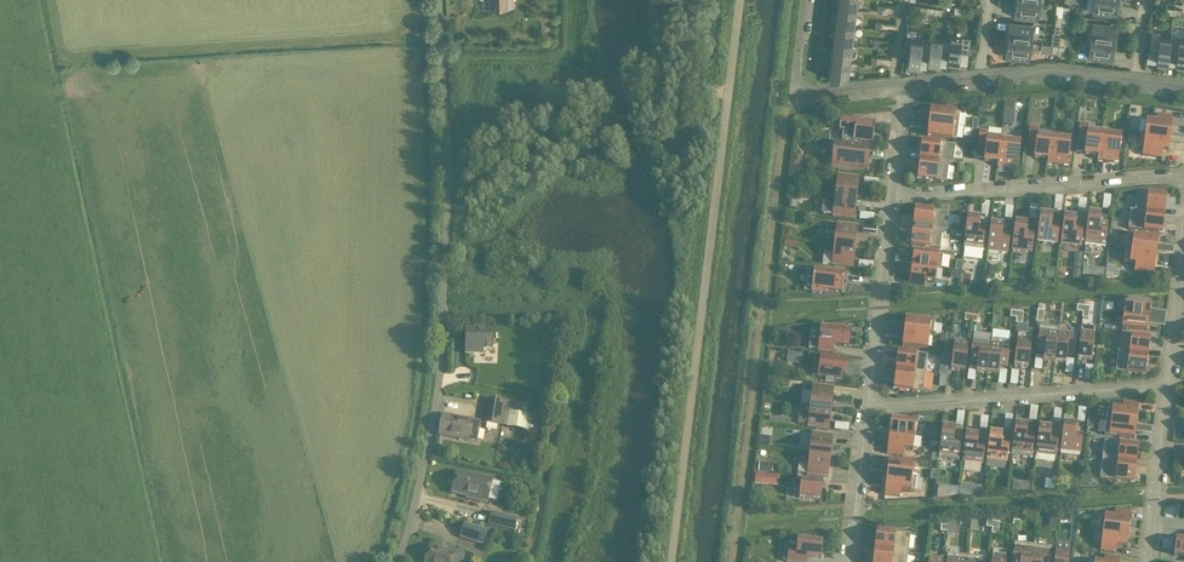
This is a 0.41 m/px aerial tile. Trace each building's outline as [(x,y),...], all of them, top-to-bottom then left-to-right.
[(838,8),(840,8),(855,10),(856,0),(837,0),(836,7),(838,8)] [(1011,16),(1037,19),(1039,2),(1040,1),(1031,0),(1013,0),(1011,16)] [(1092,12),(1118,15),(1119,7),(1120,0),(1093,0),(1092,12)] [(922,14),(926,12),(926,6),(908,4),(907,12),(922,14)] [(836,25),(838,25),(853,27),(855,10),(840,8),(838,8),(837,13),(835,13),(834,25),(836,25)] [(1004,39),(1031,42),(1033,24),(1006,21),(1005,29),(1004,39)] [(1088,21),(1086,39),(1089,39),(1116,42),(1118,24),(1088,21)] [(851,44),(853,27),(838,25),(836,25),(835,31),(833,31),(832,42),(834,42),(851,44)] [(903,54),(908,55),(907,62),(918,64),(920,55),(927,56),(930,41),(930,36),(922,35),(922,31),(907,29),(903,54)] [(1167,61),(1168,52),(1170,37),(1160,35),(1160,31),(1151,30),(1148,50),(1157,51),(1156,60),(1167,61)] [(950,34),(949,39),(947,54),(947,59),(958,60),(959,52),(968,53),(970,37),(950,34)] [(930,41),(927,56),(927,61),(938,62),(939,53),(947,54),(949,39),(930,36),(930,41)] [(1170,37),(1168,52),(1176,53),(1175,62),(1183,63),(1183,39),(1170,37)] [(1031,42),(1004,39),(1002,57),(1029,60),(1031,42)] [(1114,60),(1116,42),(1089,39),(1087,57),(1114,60)] [(832,59),(833,60),(849,62),(851,44),(834,42),(833,48),(831,48),(830,59),(832,59)] [(1052,45),(1041,44),(1040,52),(1051,53),(1052,45)] [(832,59),(831,65),(829,65),(828,79),(847,76),(847,75),(849,62),(833,60),(832,59)] [(1013,126),(1016,102),(1006,101),(1003,125),(1013,126)] [(988,112),(989,104),(981,103),(980,111),(988,112)] [(930,109),(928,123),(958,126),(960,113),(930,109)] [(927,127),(927,113),(913,112),(913,127),(927,127)] [(1146,121),(1145,134),(1170,137),(1172,116),(1157,115),(1156,122),(1146,121)] [(867,119),(855,118),(855,119),(840,118),(839,131),(843,131),(841,140),(872,144),(875,122),(867,121),(867,119)] [(956,140),(958,126),(928,123),(927,137),(956,140)] [(1084,154),(1098,156),(1101,134),(1102,132),(1088,130),(1088,125),(1079,123),(1078,139),(1085,140),(1084,154)] [(1034,157),(1048,159),(1051,137),(1051,135),(1038,133),(1038,128),(1029,127),(1027,143),(1035,144),(1034,157)] [(997,162),(1000,138),(987,137),(988,131),(979,130),(977,146),(985,147),(983,161),(997,162)] [(1170,137),(1145,134),(1140,133),(1139,148),(1143,148),(1142,156),(1162,158),(1163,150),(1168,151),(1170,137)] [(1121,136),(1101,134),(1098,156),(1097,160),(1118,163),(1121,136)] [(1000,138),(997,162),(997,167),(1017,169),(1021,138),(1000,136),(1000,138)] [(1048,159),(1047,164),(1067,166),(1071,139),(1051,137),(1048,159)] [(921,142),(919,160),(949,164),(953,165),(955,146),(921,142)] [(867,173),(870,149),(830,144),(827,168),(867,173)] [(802,156),(794,156),(793,166),(801,167),(802,156)] [(946,182),(949,164),(919,160),(917,179),(946,182)] [(806,169),(793,168),(792,176),(805,177),(806,169)] [(837,175),(835,196),(856,198),(859,177),(837,175)] [(800,193),(790,192),(789,201),(799,202),(800,193)] [(1137,193),(1135,211),(1164,215),(1167,196),(1137,193)] [(854,219),(856,198),(835,196),(825,194),(823,214),(832,215),(832,217),(854,219)] [(915,209),(912,227),(942,231),(946,232),(948,213),(915,209)] [(1135,211),(1131,210),(1128,229),(1162,233),(1164,215),(1135,211)] [(1057,244),(1059,224),(1052,224),(1052,215),(1040,213),(1036,241),(1057,244)] [(1100,223),(1101,214),(1088,213),(1084,245),(1105,247),(1108,224),(1100,223)] [(979,227),(980,218),(967,216),(963,248),(984,251),(986,228),(979,227)] [(1076,218),(1064,216),(1060,244),(1081,247),(1083,227),(1075,226),(1076,218)] [(1027,224),(1015,222),(1011,250),(1032,252),(1034,233),(1026,232),(1027,224)] [(835,234),(834,244),(855,247),(858,226),(836,223),(836,224),(827,223),(826,233),(835,234)] [(1002,234),(1003,225),(990,223),(987,251),(1007,254),(1010,235),(1002,234)] [(940,249),(942,231),(912,227),(910,246),(940,249)] [(793,231),(785,230),(784,237),(792,239),(793,231)] [(1127,249),(1156,252),(1158,239),(1128,235),(1127,249)] [(783,248),(790,249),(791,242),(784,241),(783,248)] [(853,268),(855,247),(834,244),(833,254),(823,253),(822,264),(831,265),(853,268)] [(1154,273),(1156,252),(1127,249),(1125,263),(1135,264),(1134,271),(1154,273)] [(913,251),(912,265),(937,268),(937,269),(941,269),(943,255),(913,251)] [(935,282),(937,269),(937,268),(912,265),(909,286),(924,288),(925,281),(935,282)] [(1054,281),(1055,269),(1047,268),(1045,280),(1054,281)] [(1098,269),(1096,278),(1104,279),(1105,269),(1098,269)] [(828,272),(814,270),(811,293),(824,294),(825,291),(841,293),(843,283),(846,283),(848,272),(829,270),(828,272)] [(1080,271),(1073,271),(1072,280),(1080,280),(1080,271)] [(961,286),(968,287),(970,276),(962,275),(961,286)] [(1125,300),(1123,314),(1149,317),(1150,303),(1125,300)] [(1147,331),(1149,317),(1123,314),(1122,328),(1147,331)] [(905,319),(904,333),(929,336),(933,337),(935,322),(905,319)] [(901,337),(902,323),(888,323),(887,337),(901,337)] [(1043,361),(1054,362),(1058,332),(1059,328),(1039,326),(1036,352),(1037,352),(1038,350),(1044,351),(1043,361)] [(1081,326),(1077,359),(1092,361),(1096,328),(1081,326)] [(818,350),(818,351),(833,353),(834,345),(848,347),(850,332),(831,330),(824,329),(820,328),(820,329),(818,349),(818,350)] [(465,331),(465,354),(483,354),(483,351),(493,351),(493,331),(465,331)] [(1032,334),(1018,332),(1014,366),(1028,368),(1032,334)] [(1077,335),(1058,332),(1054,362),(1065,364),(1067,353),(1073,354),(1073,356),(1074,356),(1077,335)] [(927,349),(929,336),(904,333),(902,346),(927,349)] [(1120,334),(1118,353),(1148,357),(1150,338),(1120,334)] [(990,343),(987,373),(998,375),(1000,364),(1006,365),(1006,367),(1007,367),(1010,341),(991,339),(990,343)] [(968,343),(954,341),(950,369),(965,371),(968,343)] [(976,372),(987,373),(990,343),(972,341),(969,362),(970,363),(971,361),(977,361),(976,372)] [(898,352),(895,370),(925,374),(927,355),(898,352)] [(1145,375),(1148,357),(1118,353),(1116,372),(1145,375)] [(847,361),(814,356),(813,368),(818,369),(817,377),(826,378),(825,380),(834,381),(834,379),(841,380),(842,374),(845,375),(847,361)] [(1018,384),(1019,370),(1012,369),(1011,383),(1018,384)] [(923,392),(925,374),(895,370),(893,389),(923,392)] [(812,385),(810,406),(831,408),(834,388),(812,385)] [(483,422),(500,425),(504,401),(487,399),(483,422)] [(1108,408),(1106,421),(1136,425),(1138,404),(1123,402),(1122,409),(1108,408)] [(829,429),(831,408),(810,406),(800,405),(798,424),(807,425),(807,427),(829,429)] [(1085,421),(1087,408),(1080,407),(1077,420),(1085,421)] [(509,412),(506,427),(526,430),(528,415),(509,412)] [(477,441),(480,422),(442,415),(439,435),(477,441)] [(986,429),(989,416),(983,415),(980,428),(986,429)] [(790,420),(781,419),(780,426),(789,427),(790,420)] [(891,419),(889,433),(915,436),(916,422),(891,419)] [(1134,439),(1136,425),(1106,421),(1104,435),(1134,439)] [(1063,423),(1060,451),(1081,453),(1083,434),(1075,433),(1076,425),(1063,423)] [(1032,458),(1032,454),(1034,435),(1027,434),(1028,425),(1015,424),(1011,456),(1032,458)] [(1035,455),(1056,457),(1058,438),(1050,437),(1051,428),(1039,426),(1035,455)] [(942,427),(938,459),(959,461),(962,438),(954,437),(955,428),(942,427)] [(990,432),(986,460),(1007,463),(1009,444),(1010,435),(1002,434),(990,432)] [(811,433),(809,454),(831,457),(833,436),(811,433)] [(913,450),(915,436),(889,433),(887,454),(903,456),(903,449),(913,450)] [(965,434),(962,462),(983,464),(985,445),(977,444),(978,435),(965,434)] [(770,438),(760,437),(759,448),(769,449),(770,438)] [(1104,442),(1102,460),(1136,464),(1138,446),(1104,442)] [(828,477),(831,457),(809,454),(808,464),(798,463),(797,473),(806,474),(806,475),(828,477)] [(888,460),(887,474),(912,477),(914,463),(888,460)] [(1134,483),(1136,464),(1102,460),(1100,479),(1134,483)] [(773,464),(759,463),(758,472),(772,473),(773,464)] [(492,480),(457,472),(452,493),(473,498),(472,500),(487,503),(492,480)] [(769,486),(770,475),(756,474),(755,484),(769,486)] [(916,477),(912,477),(887,474),(884,495),(900,497),(901,490),(915,491),(916,477)] [(820,501),(822,483),(791,479),(790,490),(799,491),(799,498),(820,501)] [(1055,482),(1045,481),(1044,488),(1054,489),(1055,482)] [(961,484),(959,496),(968,496),(969,485),(961,484)] [(958,496),(959,488),(950,487),(949,496),(958,496)] [(1103,530),(1128,533),(1130,512),(1115,510),(1114,517),(1100,515),(1098,530),(1102,530),(1103,530)] [(489,525),(515,531),(518,518),(492,512),(489,525)] [(1059,515),(1051,514),(1049,525),(1057,526),(1059,515)] [(460,538),(483,545),(488,531),(464,523),(460,538)] [(1126,546),(1128,533),(1103,530),(1102,530),(1100,551),(1115,553),(1116,545),(1126,546)] [(876,531),(874,549),(908,553),(910,535),(876,531)] [(821,558),(822,550),(824,551),(826,538),(813,539),(813,541),(798,540),(796,549),(788,548),(787,561),(801,561),(802,556),(821,558)] [(1174,556),(1183,557),(1183,540),(1176,539),(1174,556)] [(1033,545),(1014,543),(1012,561),(1031,561),(1033,545)] [(1033,545),(1031,561),(1050,561),(1052,547),(1033,545)] [(425,561),(460,561),(463,560),(464,556),(462,553),(458,552),(454,553),(454,554),(430,546),(425,561)] [(1054,561),(1068,561),(1070,550),(1055,548),(1054,561)] [(908,553),(874,549),(873,561),(907,561),(908,553)] [(993,549),(991,561),(1006,561),(1007,551),(993,549)] [(966,556),(947,553),(946,561),(966,561),(966,556)]
